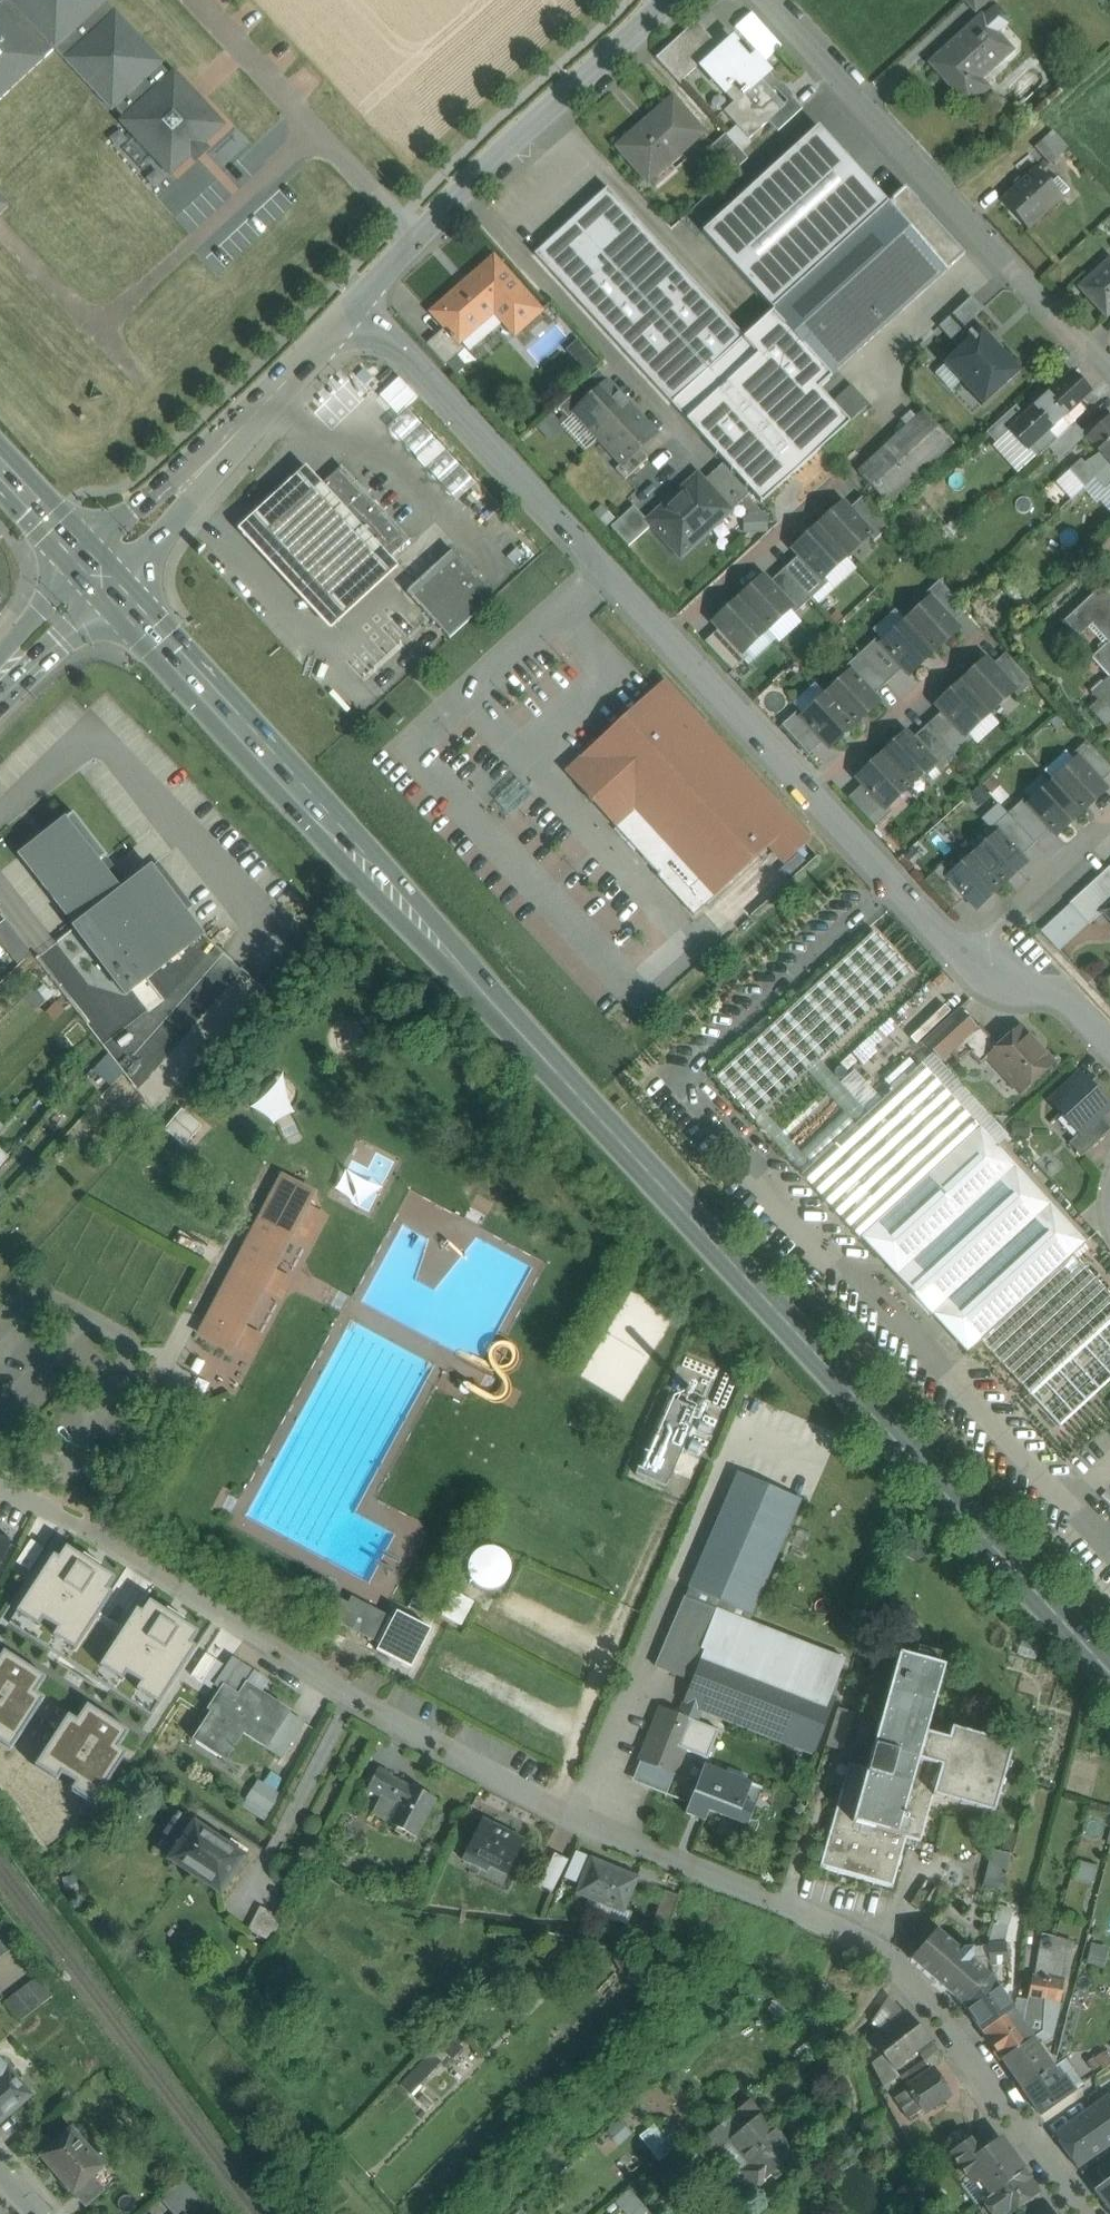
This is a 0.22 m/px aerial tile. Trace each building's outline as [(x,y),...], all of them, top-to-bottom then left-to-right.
[(106,2),(105,0),(5,0),(0,5),(0,101),(45,59),(55,50),(64,60),(112,112),(115,109),(126,120),(125,120),(133,128),(130,131),(140,141),(142,139),(156,154),(153,156),(163,167),(166,164),(171,169),(184,157),(187,159),(206,141),(204,139),(217,126),(212,121),(215,118),(205,108),(202,110),(189,95),(191,93),(182,82),(179,85),(171,77),(161,66),(164,63),(116,12),(115,12),(106,2)] [(976,13),(990,0),(965,0),(976,13)] [(981,15),(929,62),(968,106),(989,87),(982,79),(1014,51),(981,15)] [(719,47),(696,21),(655,58),(680,85),(681,84),(680,83),(719,47)] [(752,60),(737,44),(736,44),(733,40),(703,67),(715,80),(715,81),(734,102),(724,112),(749,139),(768,122),(785,106),(784,105),(771,92),(780,84),(755,58),(752,60)] [(785,106),(768,122),(778,131),(802,109),(792,97),(784,105),(785,106)] [(673,99),(618,147),(648,180),(702,132),(673,99)] [(818,126),(702,232),(771,308),(888,203),(818,126)] [(1052,131),(1034,147),(1049,163),(1066,146),(1052,131)] [(725,134),(709,149),(732,173),(748,159),(725,134)] [(1037,168),(1002,201),(1027,228),(1062,196),(1069,189),(1057,176),(1051,183),(1037,168)] [(744,336),(607,187),(555,235),(548,228),(540,235),(547,243),(534,254),(671,403),(672,404),(672,403),(744,336)] [(965,253),(912,195),(897,194),(888,203),(933,253),(932,253),(947,270),(965,253)] [(8,208),(0,199),(0,216),(8,208)] [(888,203),(771,308),(773,310),(817,359),(818,358),(832,374),(947,270),(932,253),(933,253),(888,203)] [(493,257),(431,312),(444,327),(459,343),(460,343),(497,310),(516,331),(514,333),(515,334),(541,311),(493,257)] [(1107,263),(1091,277),(1097,284),(1086,293),(1106,315),(1109,312),(1109,267),(1107,263)] [(971,297),(944,322),(954,333),(956,334),(972,319),(983,309),(971,297)] [(773,310),(744,336),(672,403),(672,404),(762,502),(849,422),(818,388),(831,376),(831,375),(832,374),(818,358),(817,359),(773,310)] [(972,319),(956,334),(954,333),(949,338),(959,349),(943,364),(945,365),(935,374),(951,391),(960,382),(982,406),(1020,372),(972,319)] [(444,327),(426,344),(445,365),(464,348),(460,343),(459,343),(444,327)] [(383,377),(409,407),(421,396),(395,366),(383,377)] [(1072,371),(1046,395),(1047,396),(1064,414),(1065,416),(1091,392),(1072,371)] [(591,396),(575,412),(599,438),(631,407),(607,381),(591,396)] [(851,385),(832,402),(850,422),(869,404),(851,385)] [(582,387),(559,408),(569,418),(575,412),(591,396),(582,387)] [(1064,414),(1047,396),(1036,406),(1053,425),(1064,414)] [(1016,405),(986,432),(996,443),(1009,431),(1008,430),(1024,415),(1016,405)] [(1024,415),(1008,430),(1009,431),(1026,450),(1029,449),(1048,431),(1054,426),(1053,425),(1036,406),(1035,405),(1024,415)] [(631,407),(599,438),(622,463),(623,464),(639,449),(656,434),(631,407)] [(406,409),(388,426),(403,442),(421,426),(406,409)] [(953,445),(923,412),(858,472),(888,505),(953,445)] [(1100,424),(1096,419),(1083,430),(1088,435),(1086,437),(1100,452),(1109,463),(1109,415),(1100,424)] [(421,426),(403,442),(418,458),(436,442),(421,426)] [(1057,440),(1049,448),(1058,458),(1079,438),(1070,428),(1057,440)] [(1048,431),(1029,449),(1037,458),(1049,448),(1057,440),(1048,431)] [(437,442),(417,460),(425,468),(445,450),(437,442)] [(639,449),(623,464),(622,463),(616,469),(625,480),(648,459),(639,449)] [(459,467),(444,451),(426,468),(441,484),(459,467)] [(1095,477),(1109,463),(1100,452),(1084,462),(1080,458),(1069,469),(1084,485),(1085,486),(1087,484),(1095,477)] [(1095,477),(1105,488),(1109,484),(1109,463),(1095,477)] [(750,493),(722,464),(704,481),(731,510),(750,493)] [(459,467),(441,484),(456,500),(474,483),(459,467)] [(408,541),(341,468),(318,489),(385,562),(408,541)] [(1084,485),(1069,469),(1056,480),(1071,497),(1084,485)] [(385,562),(318,489),(302,472),(238,529),(330,630),(393,572),(385,562)] [(698,474),(647,521),(681,557),(731,510),(704,481),(698,474)] [(1105,488),(1095,477),(1087,484),(1098,496),(1106,489),(1105,488)] [(889,526),(862,497),(847,510),(870,535),(869,536),(874,540),(889,526)] [(847,510),(841,504),(818,525),(846,557),(869,536),(870,535),(847,510)] [(741,506),(740,525),(762,526),(763,507),(741,506)] [(846,557),(818,525),(794,547),(800,554),(823,578),(824,578),(846,557)] [(494,598),(451,551),(407,592),(449,639),(494,598)] [(823,578),(800,554),(784,569),(811,599),(828,582),(824,578),(823,578)] [(811,599),(784,569),(768,584),(790,608),(790,609),(794,614),(811,599)] [(768,584),(762,577),(738,599),(767,630),(790,609),(790,608),(768,584)] [(966,610),(939,581),(924,595),(928,600),(929,599),(951,624),(966,610)] [(1103,588),(1065,622),(1080,638),(1099,620),(1109,632),(1109,596),(1103,588)] [(767,630),(738,599),(714,620),(720,627),(743,652),(744,651),(767,630)] [(951,624),(929,599),(928,600),(905,621),(934,652),(957,630),(951,624)] [(883,641),(882,642),(904,667),(910,674),(934,652),(905,621),(883,641)] [(743,652),(720,627),(705,642),(732,671),(748,656),(744,651),(743,652)] [(883,641),(878,636),(860,653),(887,683),(904,667),(882,642),(883,641)] [(887,683),(860,653),(844,668),(848,673),(849,672),(872,697),(887,683)] [(1005,653),(991,666),(1013,691),(1012,692),(1017,697),(1033,682),(1005,653)] [(1098,665),(1108,676),(1109,678),(1109,653),(1098,665)] [(991,666),(985,660),(961,681),(990,713),(1012,692),(1013,691),(991,666)] [(872,697),(849,672),(848,673),(825,694),(854,725),(878,703),(872,697)] [(1095,687),(1109,704),(1109,678),(1108,676),(1095,687)] [(663,681),(661,683),(657,684),(563,770),(694,914),(754,860),(756,858),(775,841),(790,858),(807,842),(808,843),(810,841),(808,838),(807,839),(665,684),(666,683),(663,681)] [(990,713),(961,681),(937,703),(943,710),(966,734),(967,734),(990,713)] [(1095,687),(1090,691),(1097,699),(1088,706),(1109,730),(1109,729),(1109,704),(1095,687)] [(854,725),(825,694),(803,715),(802,716),(824,740),(830,747),(854,725)] [(803,715),(798,710),(782,725),(809,755),(824,740),(802,716),(803,715)] [(943,710),(927,725),(954,755),(971,738),(967,734),(966,734),(943,710)] [(927,725),(911,739),(933,764),(933,765),(937,770),(954,755),(927,725)] [(911,739),(905,733),(881,755),(910,786),(933,765),(933,764),(911,739)] [(1086,741),(1071,756),(1075,760),(1076,759),(1099,784),(1109,774),(1109,767),(1086,741)] [(881,755),(857,776),(863,783),(886,808),(887,807),(910,786),(881,755)] [(1099,784),(1076,759),(1075,760),(1053,781),(1081,812),(1105,790),(1099,784)] [(1030,801),(1029,803),(1051,827),(1058,834),(1081,812),(1053,781),(1030,801)] [(886,808),(863,783),(848,797),(875,827),(892,811),(887,807),(886,808)] [(1051,827),(1029,803),(1030,801),(1026,797),(1008,813),(1035,843),(1051,827)] [(152,861),(127,881),(74,811),(19,853),(74,926),(71,928),(125,998),(208,935),(152,861)] [(1035,843),(1008,813),(991,828),(995,833),(996,833),(1019,857),(1035,843)] [(1019,857),(996,833),(995,833),(973,854),(1001,885),(1025,864),(1019,857)] [(1001,885),(973,854),(950,875),(949,876),(967,896),(978,907),(1001,885)] [(950,875),(941,865),(924,881),(951,910),(967,896),(949,876),(950,875)] [(1109,867),(1099,876),(1109,889),(1109,867)] [(1099,876),(1089,885),(1108,906),(1109,904),(1109,889),(1099,876)] [(1108,906),(1089,885),(1079,894),(1098,915),(1107,907),(1108,906)] [(1098,915),(1079,894),(1069,903),(1088,924),(1098,915)] [(1088,924),(1070,904),(1060,913),(1078,933),(1088,924)] [(1078,933),(1060,913),(1050,922),(1068,942),(1078,933)] [(0,924),(0,942),(14,959),(27,949),(5,920),(0,924)] [(1050,922),(1041,931),(1059,951),(1068,942),(1050,922)] [(873,931),(715,1077),(754,1121),(819,1061),(913,974),(873,931)] [(999,1046),(978,1024),(948,1051),(959,1062),(969,1053),(980,1065),(988,1057),(987,1057),(999,1046)] [(999,1046),(987,1057),(988,1057),(1020,1092),(1053,1062),(1020,1027),(999,1046)] [(103,1092),(126,1073),(111,1054),(88,1073),(103,1092)] [(819,1061),(754,1121),(811,1184),(876,1124),(819,1061)] [(930,1074),(876,1124),(811,1184),(931,1314),(944,1302),(1030,1395),(1109,1319),(1109,1295),(1073,1256),(1085,1243),(930,1074)] [(1109,1106),(1079,1074),(1050,1101),(1079,1133),(1080,1134),(1100,1116),(1109,1106)] [(189,1143),(204,1124),(183,1107),(168,1126),(189,1143)] [(1080,1134),(1079,1133),(1069,1142),(1082,1155),(1109,1129),(1109,1127),(1100,1116),(1080,1134)] [(273,1193),(205,1324),(217,1330),(215,1334),(235,1344),(292,1234),(308,1241),(321,1216),(305,1207),(313,1193),(282,1176),(273,1193)] [(682,1450),(700,1458),(716,1423),(698,1415),(682,1450)] [(738,1472),(667,1634),(704,1649),(693,1681),(684,1703),(700,1709),(813,1753),(834,1699),(829,1697),(844,1658),(748,1621),(801,1499),(738,1472)] [(9,1543),(0,1538),(0,1560),(9,1543)] [(44,1548),(31,1540),(16,1563),(29,1571),(44,1548)] [(53,1636),(75,1651),(113,1593),(108,1590),(115,1578),(66,1547),(59,1558),(54,1555),(16,1612),(39,1627),(43,1620),(57,1629),(53,1636)] [(387,1616),(352,1599),(350,1605),(331,1595),(323,1612),(375,1639),(381,1642),(376,1650),(411,1668),(431,1629),(397,1611),(393,1619),(387,1616)] [(199,1633),(150,1600),(142,1612),(137,1609),(99,1666),(122,1681),(127,1674),(140,1683),(136,1690),(158,1705),(196,1647),(191,1644),(199,1633)] [(704,1649),(667,1634),(655,1666),(693,1681),(704,1649)] [(44,1698),(36,1692),(46,1677),(4,1649),(0,1656),(0,1742),(10,1749),(35,1712),(44,1698)] [(898,1653),(859,1793),(841,1788),(819,1868),(892,1889),(906,1838),(920,1842),(933,1796),(993,1813),(1013,1744),(951,1727),(948,1739),(926,1732),(944,1666),(898,1653)] [(201,1683),(215,1660),(205,1654),(191,1676),(201,1683)] [(225,1690),(199,1730),(232,1751),(243,1734),(266,1749),(287,1715),(245,1688),(255,1672),(232,1658),(215,1684),(225,1690)] [(215,1660),(201,1683),(211,1689),(225,1666),(215,1660)] [(700,1709),(684,1703),(679,1715),(679,1716),(695,1722),(700,1709)] [(118,1746),(128,1731),(88,1704),(77,1720),(70,1714),(60,1729),(35,1765),(57,1780),(61,1773),(76,1783),(72,1789),(86,1799),(93,1804),(128,1753),(118,1746)] [(679,1715),(661,1708),(640,1761),(674,1774),(695,1722),(679,1716),(679,1715)] [(751,1783),(704,1765),(689,1804),(708,1812),(709,1810),(747,1825),(755,1805),(744,1801),(751,1783)] [(379,1768),(367,1790),(380,1796),(381,1795),(390,1777),(391,1775),(379,1768)] [(407,1785),(390,1777),(381,1795),(398,1803),(388,1822),(415,1837),(435,1799),(408,1785),(407,1785)] [(268,1819),(284,1792),(259,1778),(244,1805),(268,1819)] [(227,1845),(179,1813),(165,1833),(176,1840),(168,1853),(172,1855),(170,1859),(220,1892),(244,1856),(241,1855),(245,1849),(231,1840),(227,1845)] [(523,1840),(482,1820),(462,1860),(487,1872),(491,1865),(506,1873),(523,1840)] [(1011,1855),(994,1851),(984,1885),(1002,1890),(1011,1855)] [(559,1888),(567,1856),(554,1853),(546,1885),(559,1888)] [(636,1878),(592,1860),(578,1893),(623,1911),(636,1878)] [(1074,1875),(1088,1879),(1092,1865),(1079,1861),(1074,1875)] [(679,1896),(664,1891),(657,1912),(672,1917),(679,1896)] [(281,1917),(259,1906),(247,1929),(269,1940),(281,1917)] [(997,1908),(993,1920),(1007,1924),(1011,1911),(997,1908)] [(993,1920),(989,1936),(1004,1940),(1007,1924),(993,1920)] [(14,1947),(0,1928),(0,1957),(14,1947)] [(961,1950),(937,1929),(911,1958),(964,2005),(965,2005),(990,1976),(989,1957),(973,1958),(972,1947),(964,1948),(961,1950)] [(1050,1950),(1054,1936),(1041,1933),(1037,1961),(1049,1963),(1050,1950)] [(989,1957),(990,1976),(999,1989),(1007,1983),(1004,1942),(1004,1940),(989,1936),(987,1943),(989,1957)] [(1062,1954),(1071,1956),(1074,1940),(1054,1936),(1050,1950),(1062,1952),(1062,1954)] [(1049,1963),(1046,1978),(1058,1980),(1062,1954),(1062,1952),(1050,1950),(1049,1963)] [(1064,1981),(1066,1982),(1071,1956),(1062,1954),(1058,1980),(1064,1981)] [(1037,1961),(1035,1961),(1032,1975),(1046,1978),(1049,1963),(1037,1961)] [(1044,2000),(1046,1978),(1032,1975),(1027,2002),(1043,2003),(1043,2000),(1044,2000)] [(990,1976),(965,2005),(982,2030),(1013,2008),(999,1989),(990,1976)] [(37,1977),(5,2001),(20,2021),(52,1997),(37,1977)] [(1044,2000),(1059,2003),(1064,1981),(1058,1980),(1046,1978),(1044,2000)] [(1033,2037),(1002,2059),(1023,2089),(1051,2068),(1053,2067),(1038,2045),(1051,2036),(1059,2003),(1044,2000),(1043,2000),(1043,2003),(1041,2031),(1033,2037)] [(1043,2003),(1027,2002),(1023,2023),(1033,2037),(1041,2031),(1043,2003)] [(1013,2008),(982,2030),(1002,2059),(1033,2037),(1023,2023),(1013,2008)] [(908,2012),(871,2040),(893,2068),(929,2039),(908,2012)] [(8,2069),(7,2069),(0,2062),(0,2123),(31,2095),(8,2069)] [(1051,2068),(1023,2089),(1040,2114),(1069,2094),(1051,2068)] [(934,2069),(908,2087),(909,2088),(923,2109),(924,2111),(950,2094),(934,2069)] [(909,2088),(894,2098),(908,2119),(923,2109),(909,2088)] [(1054,2134),(1077,2167),(1109,2144),(1109,2097),(1109,2096),(1054,2134)] [(740,2130),(730,2139),(732,2141),(752,2165),(744,2171),(757,2186),(796,2153),(762,2112),(740,2130)] [(729,2117),(693,2147),(707,2163),(732,2141),(730,2139),(740,2130),(729,2117)] [(652,2122),(637,2133),(649,2150),(664,2139),(652,2122)] [(104,2166),(71,2128),(39,2156),(72,2194),(93,2176),(104,2166)] [(1001,2138),(979,2153),(970,2140),(951,2153),(969,2179),(971,2177),(986,2198),(991,2194),(1024,2170),(1024,2171),(1025,2170),(1009,2148),(1008,2148),(1001,2138)] [(1096,2170),(1104,2181),(1109,2177),(1109,2160),(1096,2170)] [(991,2194),(1004,2211),(999,2213),(1010,2213),(1040,2192),(1024,2171),(1024,2170),(991,2194)] [(93,2176),(74,2193),(86,2207),(105,2190),(93,2176)] [(1094,2190),(1109,2211),(1109,2177),(1104,2181),(1094,2190)] [(182,2180),(162,2198),(172,2210),(192,2192),(182,2180)] [(627,2213),(634,2213),(641,2205),(622,2188),(611,2200),(627,2213)] [(171,2211),(173,2213),(183,2213),(199,2199),(192,2192),(172,2210),(171,2211)]
